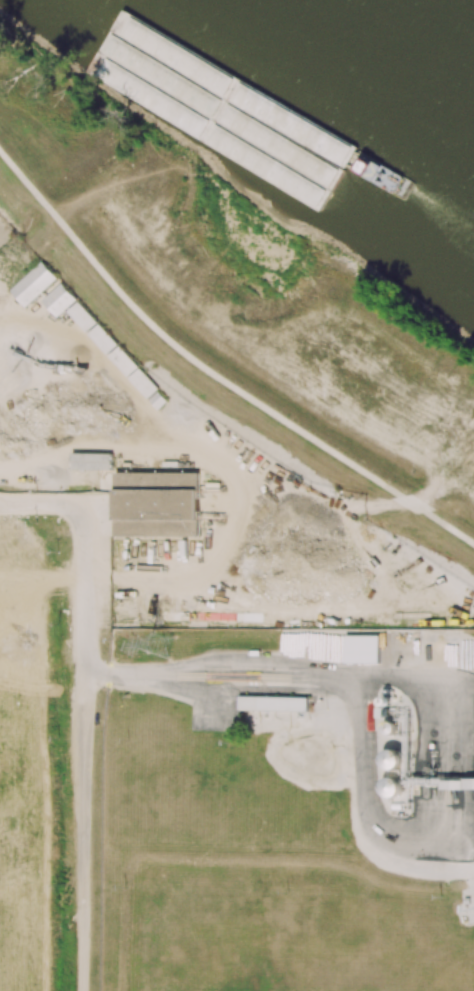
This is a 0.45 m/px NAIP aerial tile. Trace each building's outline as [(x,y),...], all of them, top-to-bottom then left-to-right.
[(56,277),(40,261),(10,290),(25,306),(56,277)] [(56,317),(76,299),(60,282),(41,300),(56,317)] [(66,311),(85,332),(96,322),(77,301),(66,311)] [(117,344),(98,323),(87,333),(106,354),(117,344)] [(158,389),(118,346),(108,356),(148,398),(158,389)] [(72,469),(112,469),(112,452),(72,453),(72,469)] [(199,472),(115,472),(115,535),(198,536),(199,472)] [(345,662),(379,663),(380,635),(345,635),(345,662)] [(308,697),(239,695),(238,709),(308,711),(308,697)]
